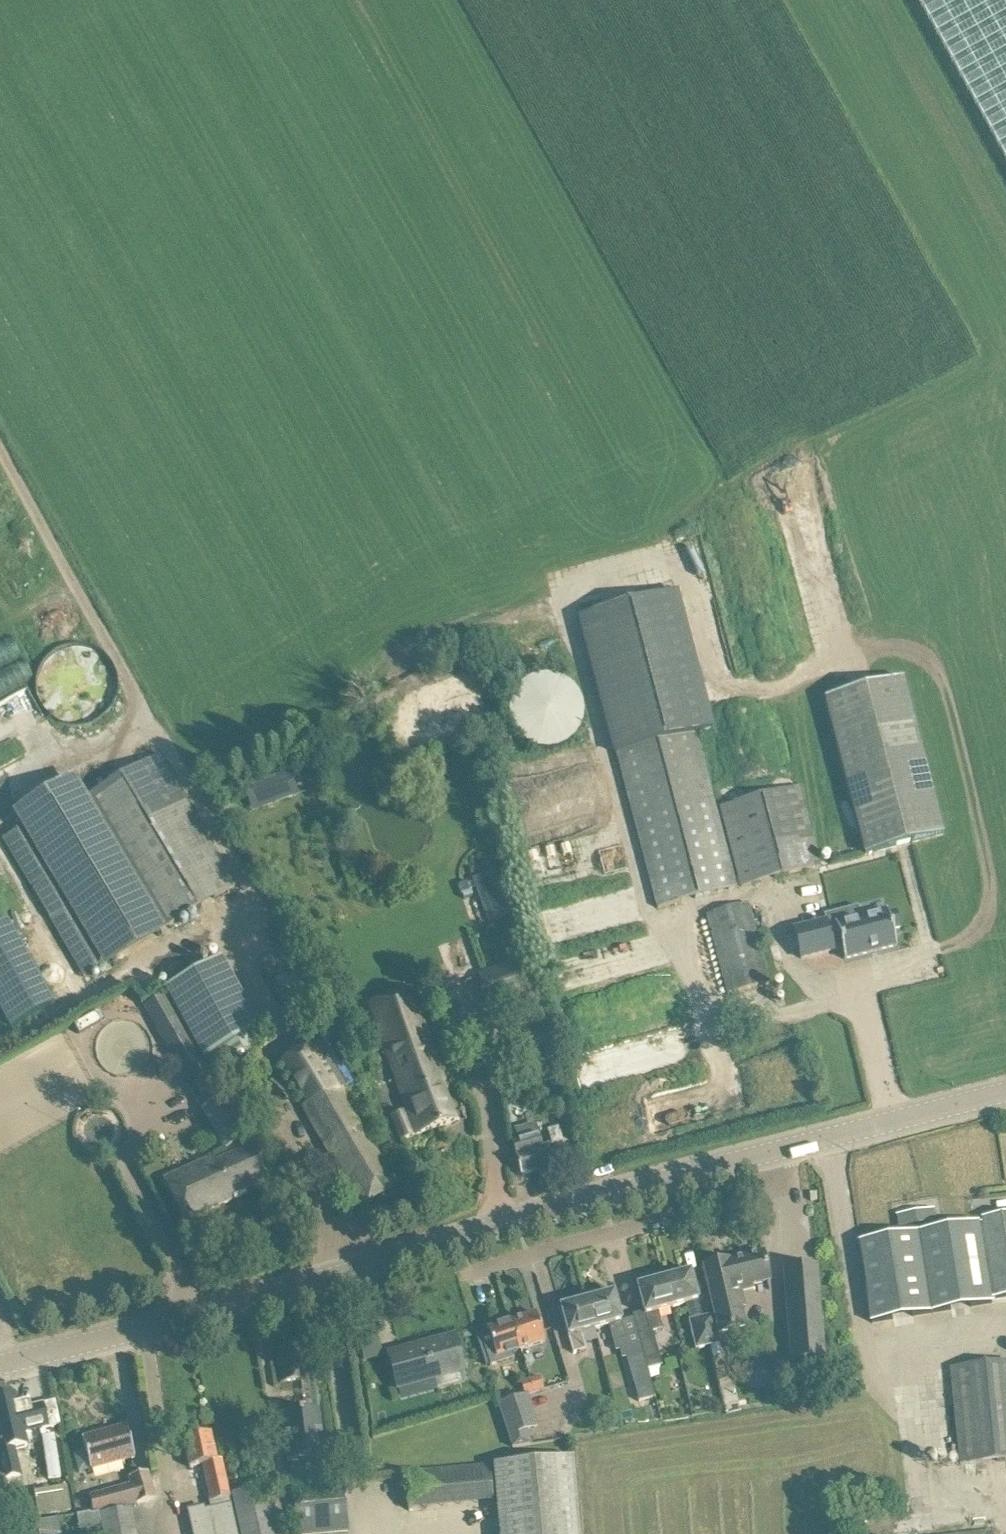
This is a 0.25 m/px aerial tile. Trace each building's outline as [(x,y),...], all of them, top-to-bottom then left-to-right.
[(1005,157),(1005,0),(920,0),(1005,157)] [(579,616),(616,753),(696,731),(710,728),(674,591),(579,616)] [(580,730),(583,722),(584,712),(582,702),(579,693),(573,685),(565,679),(556,676),(546,675),(536,676),(527,680),(520,686),(513,694),(510,704),(509,713),(510,723),(514,732),(520,739),(528,745),(537,749),(548,750),(557,749),(566,745),(573,739),(580,730)] [(824,699),(865,854),(944,834),(904,678),(824,699)] [(616,753),(657,908),(737,887),(696,731),(616,753)] [(237,885),(158,753),(80,800),(156,928),(158,932),(237,885)] [(68,780),(20,808),(59,877),(106,958),(156,928),(80,800),(68,780)] [(742,886),(820,866),(799,786),(720,807),(742,886)] [(106,958),(59,877),(33,891),(83,977),(109,962),(106,958)] [(747,903),(707,914),(723,974),(728,993),(768,983),(747,903)] [(826,921),(793,929),(801,958),(841,948),(844,959),(896,946),(892,930),(900,928),(896,912),(888,914),(887,911),(855,919),(835,925),(836,926),(828,928),(826,921)] [(216,959),(181,979),(164,988),(174,1007),(210,1071),(262,1042),(216,959)] [(445,1082),(438,1063),(408,989),(366,1005),(399,1089),(407,1110),(392,1116),(394,1121),(401,1140),(455,1120),(441,1083),(445,1082)] [(174,1012),(153,1023),(166,1045),(201,1110),(224,1097),(187,1034),(174,1012)] [(406,1181),(396,1163),(371,1119),(363,1124),(348,1097),(358,1091),(348,1072),(345,1073),(326,1040),(284,1064),(308,1106),(305,1108),(361,1206),(406,1181)] [(214,1155),(163,1179),(185,1221),(232,1201),(230,1197),(267,1181),(269,1180),(253,1145),(244,1149),(241,1142),(249,1138),(226,1096),(224,1097),(201,1110),(225,1152),(214,1157),(214,1155)] [(519,1142),(512,1144),(515,1157),(521,1176),(540,1170),(543,1180),(557,1176),(555,1169),(557,1168),(556,1167),(555,1167),(548,1145),(544,1147),(538,1128),(537,1123),(515,1129),(518,1138),(519,1142)] [(983,1218),(983,1223),(859,1243),(873,1323),(992,1304),(991,1298),(995,1297),(1005,1296),(1005,1214),(983,1218)] [(720,1263),(719,1263),(725,1290),(728,1297),(737,1294),(743,1293),(743,1291),(752,1289),(751,1285),(769,1280),(763,1253),(727,1261),(727,1263),(720,1265),(720,1263)] [(725,1290),(719,1263),(702,1267),(714,1319),(718,1334),(745,1327),(741,1309),(747,1307),(743,1293),(737,1294),(728,1297),(725,1290)] [(677,1269),(662,1273),(663,1279),(671,1308),(685,1304),(689,1319),(688,1320),(695,1350),(720,1344),(718,1334),(714,1319),(703,1321),(698,1300),(699,1300),(691,1271),(679,1274),(677,1269)] [(633,1314),(632,1315),(640,1344),(645,1361),(659,1357),(652,1331),(662,1328),(658,1312),(671,1308),(663,1279),(662,1273),(647,1277),(648,1283),(637,1286),(644,1314),(634,1317),(633,1314)] [(614,1292),(586,1300),(594,1330),(609,1326),(613,1342),(626,1338),(614,1292)] [(594,1330),(586,1300),(560,1307),(573,1353),(586,1350),(582,1333),(594,1330)] [(536,1314),(511,1321),(520,1349),(545,1342),(536,1314)] [(520,1349),(511,1321),(487,1329),(489,1336),(478,1339),(485,1361),(520,1349)] [(388,1354),(393,1373),(397,1388),(435,1378),(438,1389),(467,1382),(454,1336),(388,1354)] [(302,1379),(297,1344),(277,1347),(281,1382),(302,1379)] [(647,1370),(640,1344),(625,1349),(627,1358),(634,1384),(650,1379),(647,1370)] [(953,1381),(961,1465),(1005,1461),(1005,1362),(951,1367),(953,1381)] [(540,1376),(530,1379),(534,1392),(544,1389),(540,1376)] [(534,1392),(530,1379),(521,1382),(525,1396),(529,1394),(534,1392)] [(539,1427),(529,1394),(525,1396),(498,1404),(512,1448),(532,1445),(528,1431),(539,1427)] [(1,1450),(0,1450),(0,1459),(5,1479),(18,1475),(12,1449),(26,1446),(23,1433),(58,1424),(55,1403),(29,1410),(28,1405),(17,1408),(14,1396),(4,1399),(3,1396),(0,1397),(0,1444),(1,1450)] [(282,1415),(284,1435),(287,1461),(287,1462),(325,1458),(325,1457),(324,1457),(318,1410),(282,1415)] [(135,1456),(133,1448),(127,1429),(114,1433),(113,1430),(82,1439),(85,1450),(73,1453),(79,1473),(90,1469),(91,1471),(135,1458),(135,1456)] [(221,1460),(217,1461),(211,1433),(183,1439),(190,1468),(203,1465),(211,1501),(208,1501),(209,1503),(212,1502),(213,1508),(192,1513),(196,1533),(238,1533),(221,1460)] [(574,1459),(494,1465),(500,1533),(581,1533),(574,1459)] [(490,1465),(406,1473),(409,1510),(493,1503),(490,1465)] [(156,1499),(150,1476),(148,1471),(128,1477),(130,1483),(89,1495),(93,1513),(137,1504),(136,1503),(156,1499)] [(294,1481),(299,1533),(306,1533),(347,1531),(343,1476),(294,1481)] [(265,1485),(231,1492),(241,1533),(275,1533),(265,1485)] [(34,1492),(39,1520),(72,1515),(67,1487),(34,1492)] [(133,1507),(100,1513),(100,1517),(102,1526),(103,1533),(137,1533),(133,1507)] [(102,1526),(100,1517),(100,1513),(91,1514),(91,1513),(77,1516),(80,1530),(102,1526)] [(59,1518),(30,1523),(32,1533),(61,1533),(59,1518)]
